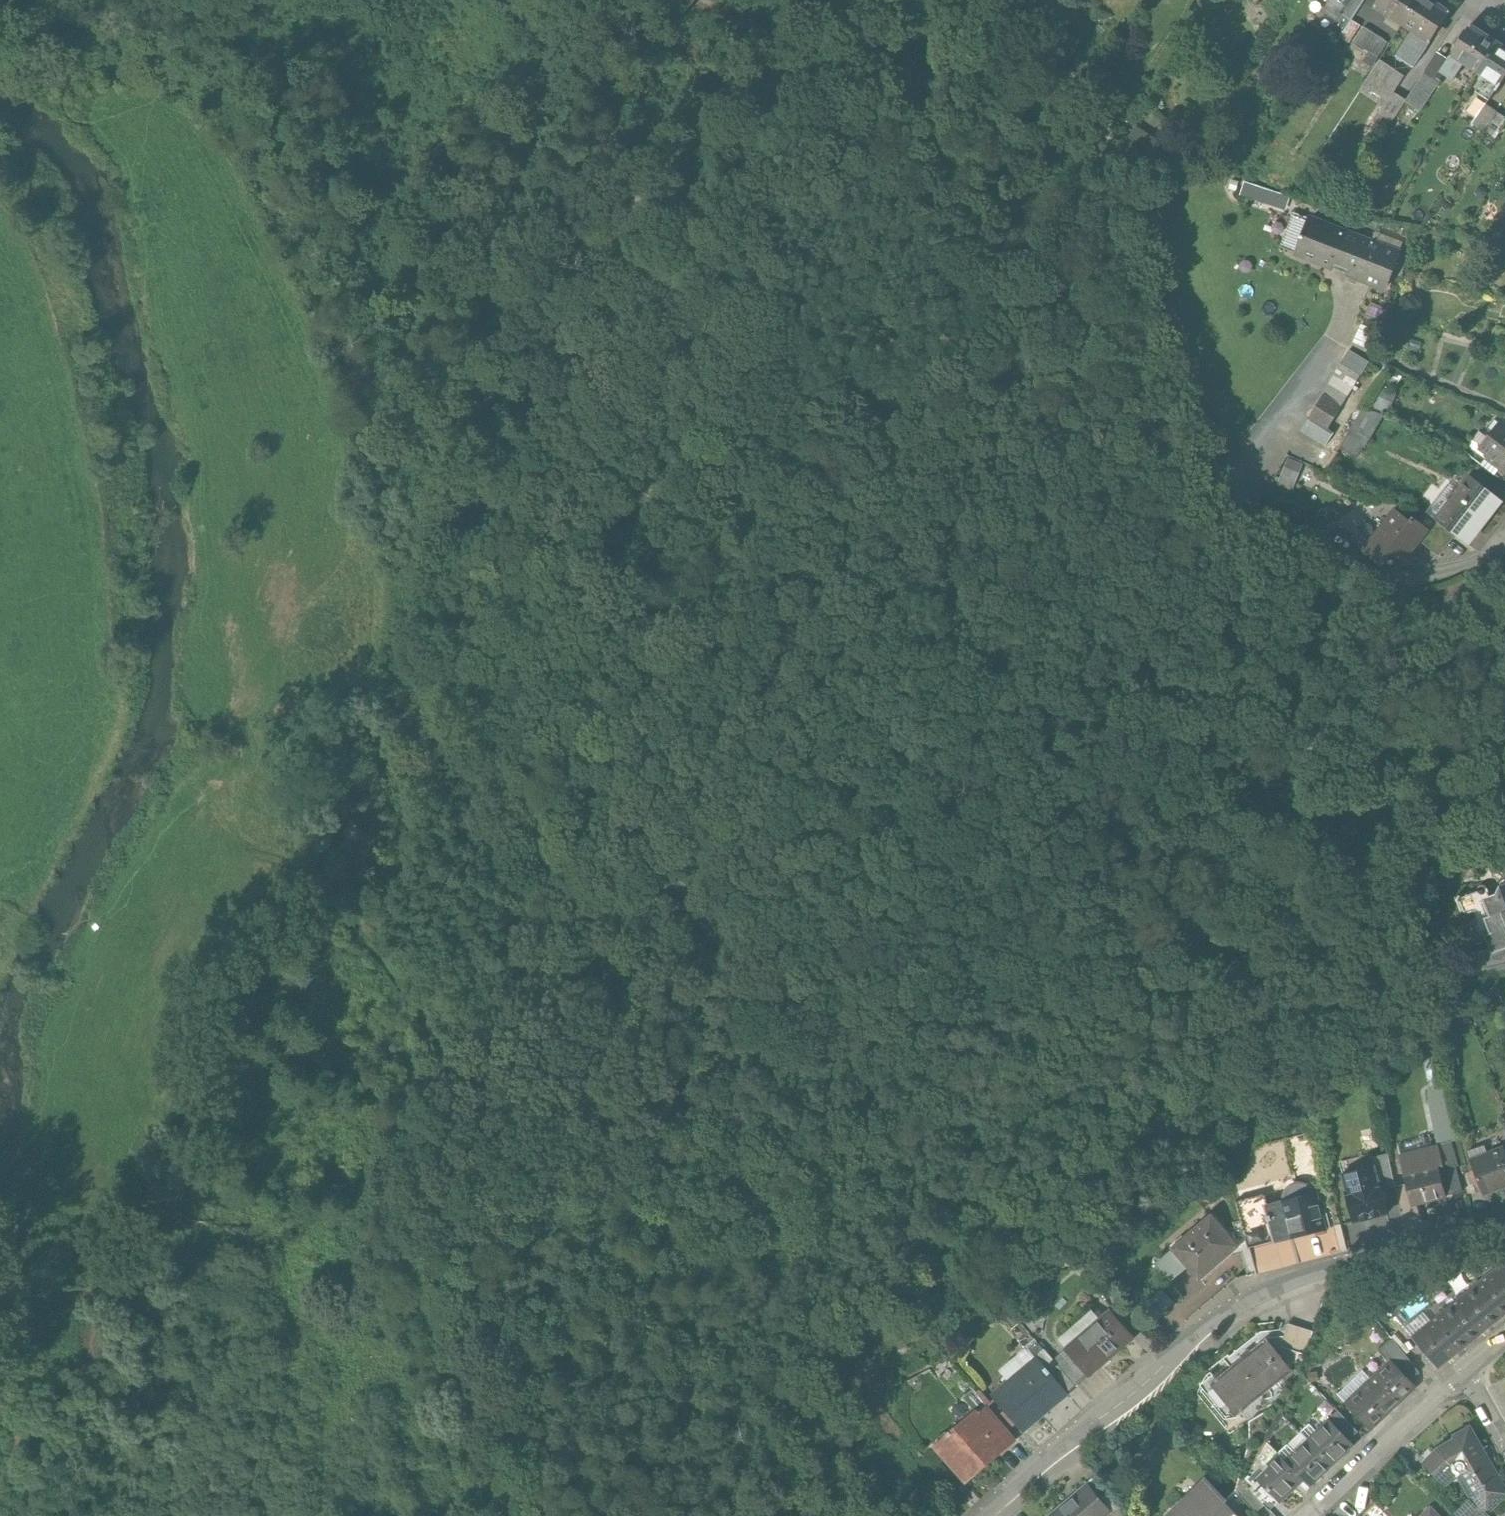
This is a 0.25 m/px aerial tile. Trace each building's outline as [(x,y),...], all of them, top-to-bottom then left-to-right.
[(1324,11),(1337,19),(1349,0),(1331,0),(1324,11)] [(1374,8),(1402,26),(1418,0),(1380,0),(1374,8)] [(1429,0),(1418,0),(1402,26),(1430,44),(1449,13),(1429,0)] [(1372,51),(1368,59),(1379,64),(1391,37),(1366,26),(1358,44),(1372,51)] [(1498,45),(1470,26),(1441,74),(1453,81),(1464,65),(1479,74),(1498,45)] [(1498,45),(1479,74),(1487,79),(1500,87),(1504,81),(1504,82),(1504,49),(1498,45)] [(1441,82),(1425,73),(1406,102),(1421,112),(1441,82)] [(1487,79),(1478,93),(1489,100),(1496,90),(1497,91),(1500,87),(1487,79)] [(1504,122),(1504,113),(1492,101),(1475,119),(1493,135),(1504,122)] [(1291,198),(1245,182),(1241,196),(1287,211),(1291,198)] [(1345,232),(1311,219),(1297,254),(1332,267),(1345,233),(1345,232)] [(1397,253),(1345,233),(1334,261),(1353,268),(1360,271),(1362,266),(1389,276),(1397,253)] [(1360,271),(1353,268),(1351,275),(1384,288),(1389,276),(1362,266),(1360,271)] [(1349,350),(1322,395),(1324,397),(1311,419),(1328,429),(1368,362),(1349,350)] [(1366,403),(1347,447),(1367,456),(1386,412),(1366,403)] [(1477,449),(1504,469),(1504,430),(1496,423),(1477,449)] [(1291,456),(1281,482),(1298,488),(1307,461),(1291,456)] [(1470,478),(1437,521),(1457,537),(1468,545),(1479,531),(1472,525),(1494,496),(1470,478)] [(1409,523),(1396,513),(1363,553),(1381,565),(1391,553),(1403,563),(1420,543),(1429,531),(1427,529),(1413,518),(1409,523)] [(1437,521),(1435,519),(1427,529),(1429,531),(1420,543),(1441,559),(1457,537),(1437,521)] [(1476,892),(1462,897),(1459,895),(1457,901),(1459,902),(1463,911),(1467,913),(1473,911),(1476,918),(1472,919),(1477,933),(1481,935),(1484,934),(1480,921),(1484,920),(1478,903),(1504,893),(1504,879),(1503,880),(1500,886),(1502,890),(1490,894),(1487,887),(1486,886),(1484,885),(1481,885),(1479,886),(1477,887),(1477,890),(1476,892)] [(1478,903),(1484,920),(1480,921),(1484,934),(1489,948),(1480,952),(1475,964),(1476,970),(1504,964),(1504,893),(1478,903)] [(1452,1124),(1438,1127),(1440,1142),(1455,1140),(1452,1124)] [(1487,1154),(1489,1159),(1473,1164),(1483,1193),(1504,1185),(1504,1150),(1504,1147),(1487,1154)] [(1436,1168),(1406,1176),(1413,1203),(1443,1195),(1436,1168)] [(1376,1173),(1362,1176),(1361,1171),(1344,1175),(1355,1220),(1385,1212),(1376,1173)] [(1288,1196),(1288,1202),(1285,1203),(1293,1237),(1326,1229),(1318,1193),(1314,1194),(1312,1189),(1308,1186),(1303,1184),(1297,1184),(1292,1187),(1289,1191),(1288,1196)] [(1266,1194),(1237,1201),(1249,1247),(1278,1240),(1269,1206),(1270,1206),(1266,1194)] [(1270,1206),(1269,1206),(1278,1240),(1293,1237),(1285,1203),(1270,1206)] [(1223,1230),(1211,1215),(1173,1248),(1188,1265),(1200,1278),(1230,1251),(1237,1245),(1223,1230)] [(1237,1226),(1223,1230),(1237,1245),(1230,1251),(1244,1248),(1237,1226)] [(1173,1248),(1155,1264),(1170,1281),(1188,1265),(1173,1248)] [(1413,1337),(1439,1368),(1504,1315),(1504,1263),(1413,1337)] [(1159,1314),(1177,1301),(1165,1285),(1147,1298),(1159,1314)] [(1103,1324),(1073,1351),(1070,1348),(1069,1348),(1091,1373),(1133,1337),(1112,1312),(1101,1321),(1103,1324)] [(1314,1333),(1289,1324),(1285,1336),(1281,1348),(1299,1354),(1306,1356),(1314,1333)] [(1268,1337),(1215,1379),(1241,1413),(1294,1371),(1289,1365),(1297,1359),(1299,1354),(1281,1348),(1285,1336),(1268,1337)] [(1091,1373),(1069,1348),(1057,1359),(1078,1383),(1079,1382),(1078,1381),(1088,1373),(1090,1374),(1091,1373)] [(1030,1349),(1006,1370),(1014,1379),(1025,1371),(1027,1374),(1041,1362),(1030,1349)] [(1076,1385),(1056,1360),(1047,1368),(1068,1392),(1076,1385)] [(1047,1368),(1041,1362),(1027,1374),(1025,1371),(1014,1379),(997,1394),(1025,1429),(1068,1393),(1068,1392),(1047,1368)] [(1392,1362),(1348,1403),(1373,1429),(1416,1388),(1392,1362)] [(968,1421),(953,1433),(952,1431),(950,1433),(951,1434),(938,1445),(966,1481),(989,1462),(986,1458),(1005,1443),(990,1424),(980,1412),(969,1422),(968,1421)] [(1017,1439),(999,1417),(990,1424),(1005,1443),(1008,1446),(1017,1439)] [(1287,1449),(1304,1428),(1293,1419),(1276,1441),(1287,1449)] [(1330,1419),(1308,1440),(1333,1466),(1354,1445),(1330,1419)] [(1455,1438),(1457,1442),(1439,1451),(1426,1466),(1428,1469),(1447,1488),(1448,1487),(1461,1480),(1472,1499),(1473,1498),(1487,1513),(1504,1494),(1469,1430),(1455,1438)] [(1308,1440),(1286,1460),(1306,1482),(1311,1487),(1333,1466),(1308,1440)] [(1281,1505),(1306,1482),(1286,1460),(1280,1454),(1268,1465),(1271,1468),(1258,1480),(1263,1486),(1280,1503),(1281,1505)] [(1447,1488),(1428,1469),(1420,1477),(1438,1496),(1447,1488)] [(1168,1515),(1239,1515),(1236,1513),(1235,1514),(1226,1504),(1228,1501),(1207,1479),(1168,1515)] [(1271,1511),(1280,1503),(1263,1486),(1255,1494),(1266,1505),(1271,1511)] [(1257,1513),(1266,1505),(1255,1494),(1250,1489),(1242,1497),(1257,1513)] [(1062,1515),(1104,1515),(1110,1511),(1093,1490),(1062,1515)] [(1473,1498),(1472,1499),(1455,1514),(1457,1515),(1489,1515),(1487,1513),(1473,1498)]
